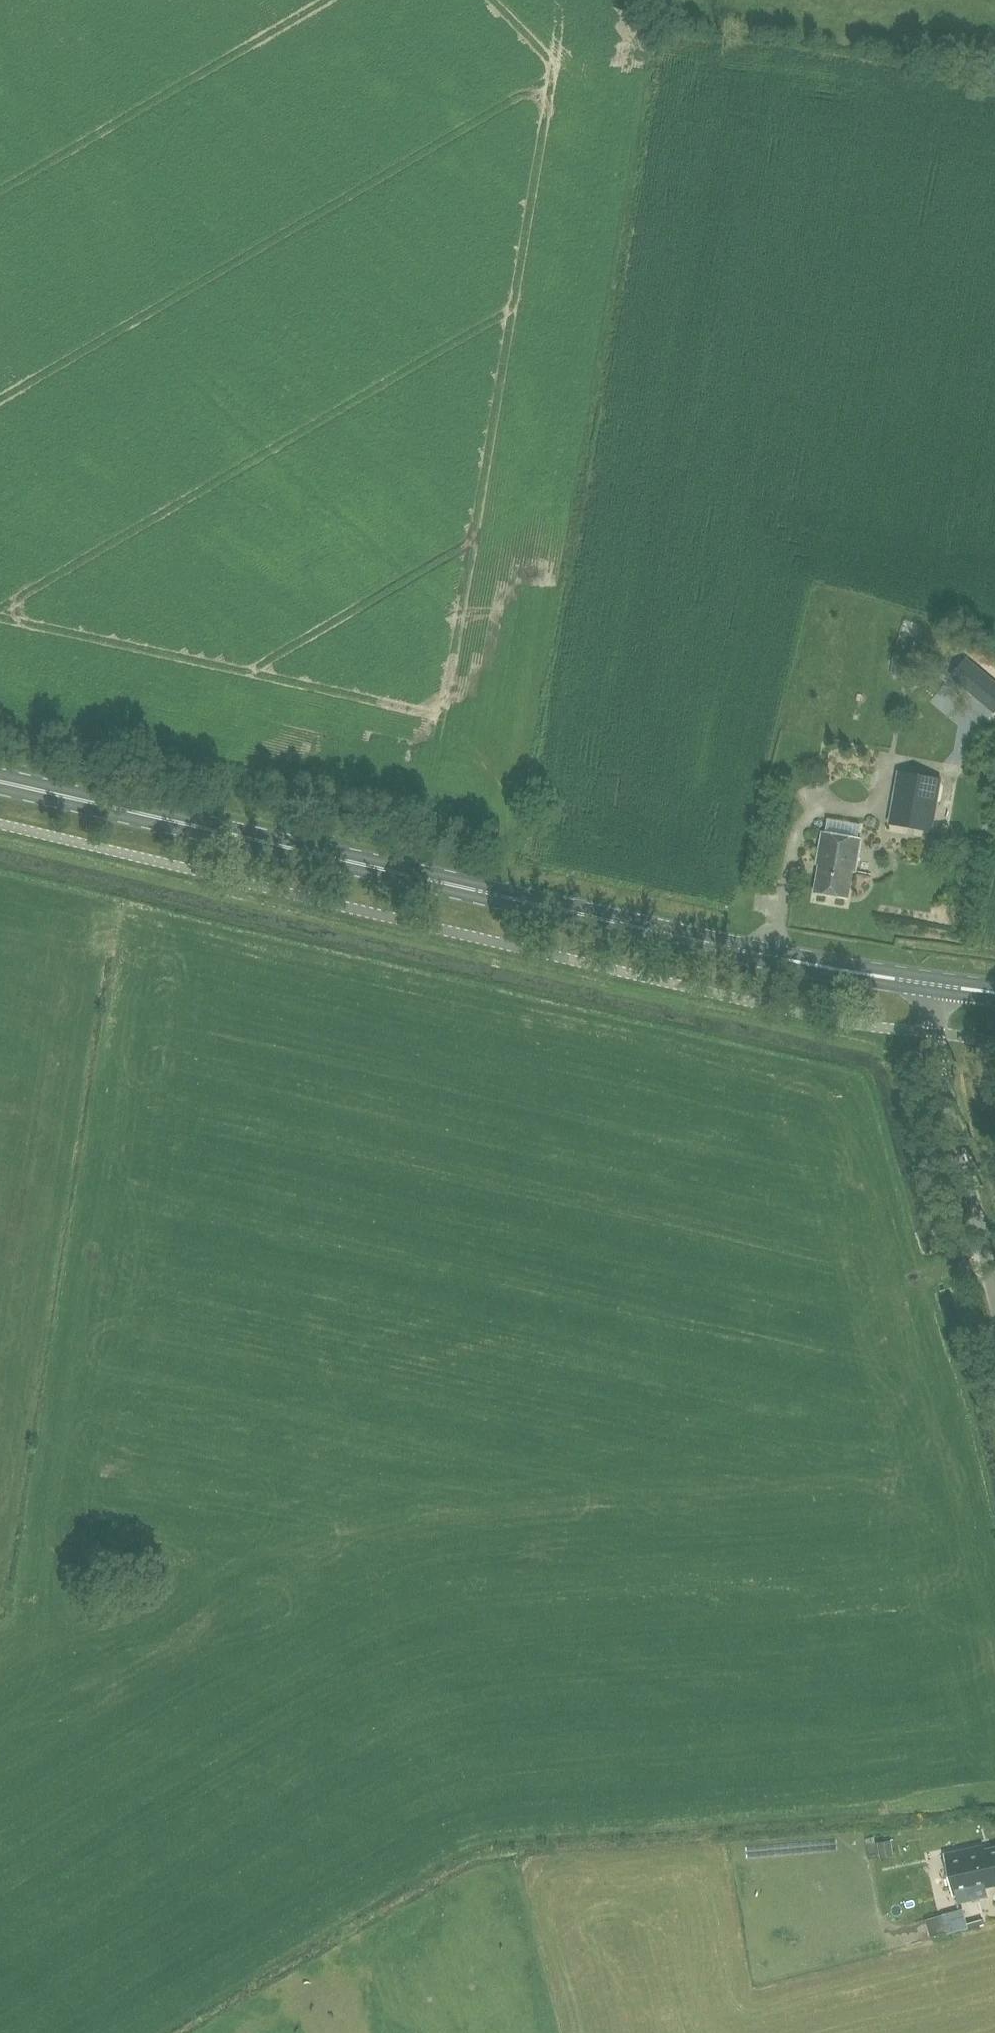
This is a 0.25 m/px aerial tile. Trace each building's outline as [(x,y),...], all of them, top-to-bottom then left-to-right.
[(965,663),(952,678),(974,696),(987,680),(965,663)] [(888,824),(933,832),(942,777),(898,770),(888,824)] [(863,837),(823,829),(817,861),(823,862),(817,892),(845,898),(852,866),(858,867),(863,837)] [(956,1886),(960,1902),(987,1897),(985,1888),(994,1886),(994,1850),(985,1852),(984,1847),(965,1852),(971,1883),(956,1886)] [(942,1913),(942,1915),(927,1918),(931,1935),(945,1932),(946,1933),(970,1928),(966,1908),(942,1913)]
